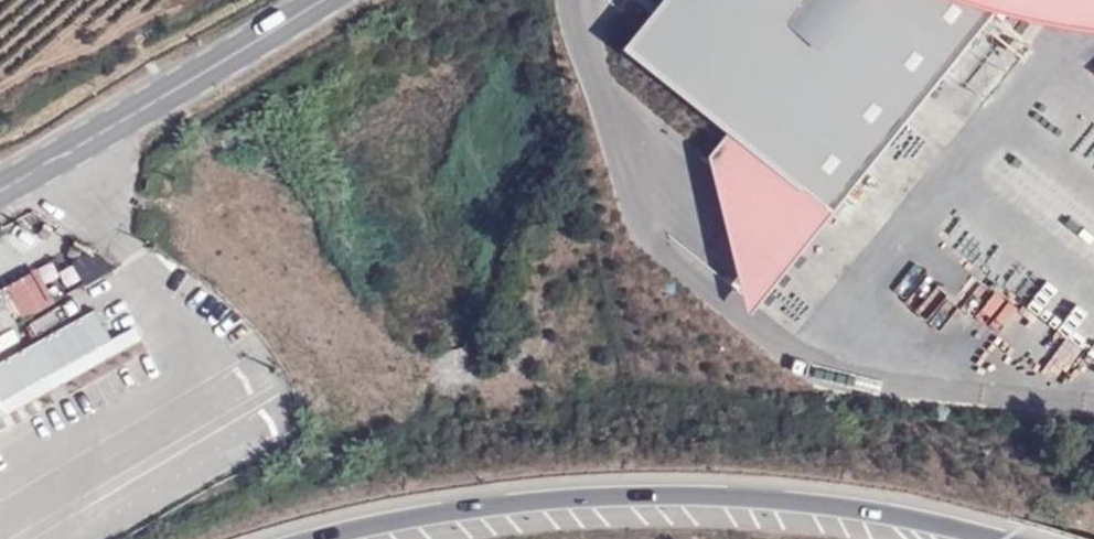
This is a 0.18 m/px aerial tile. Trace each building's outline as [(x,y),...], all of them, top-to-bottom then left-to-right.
[(629,45),(826,203),(980,12),(990,0),(665,0),(629,45)] [(980,12),(1064,23),(1093,24),(1093,0),(990,0),(980,12)] [(0,362),(0,401),(112,339),(96,309),(0,362)]
